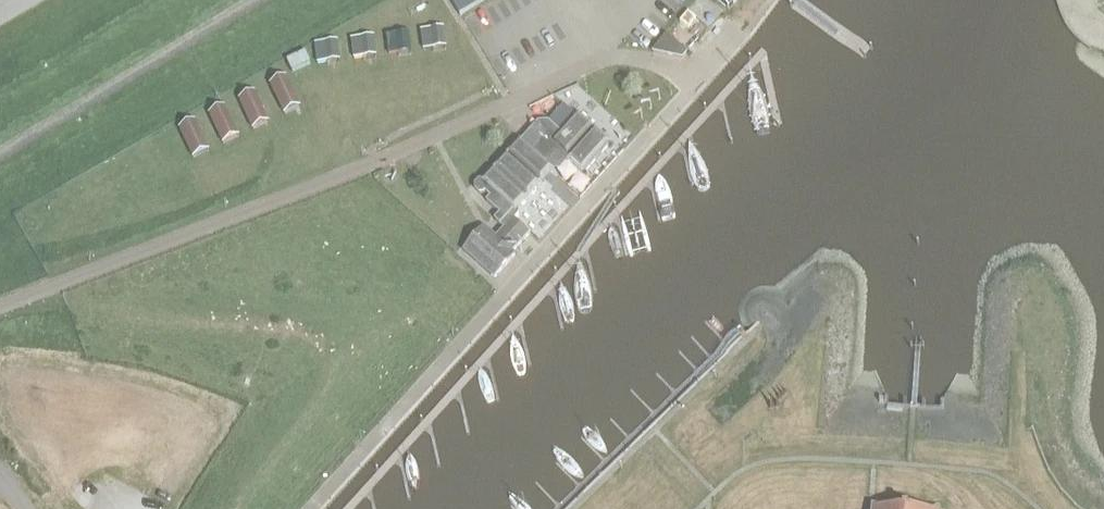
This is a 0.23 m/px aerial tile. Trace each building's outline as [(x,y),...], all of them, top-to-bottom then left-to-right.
[(460,16),(486,0),(451,0),(460,16)] [(730,9),(737,0),(719,0),(730,9)] [(680,23),(688,30),(697,20),(688,13),(680,23)] [(422,31),(424,50),(434,48),(433,45),(446,44),(443,28),(422,31)] [(411,48),(409,32),(387,35),(389,54),(399,53),(398,49),(411,48)] [(667,36),(653,53),(682,59),(687,54),(667,36)] [(376,52),(374,37),(352,40),(354,58),(364,57),(363,54),(376,52)] [(315,44),(318,63),(327,61),(327,58),(339,56),(337,41),(315,44)] [(312,64),(306,53),(288,62),(293,73),(312,64)] [(271,84),(285,114),(300,106),(287,77),(271,84)] [(240,100),(254,129),(269,122),(255,93),(240,100)] [(210,114),(224,143),(239,136),(225,107),(210,114)] [(539,123),(522,141),(550,166),(550,165),(553,162),(562,162),(567,157),(585,173),(609,146),(576,116),(575,118),(563,107),(549,123),(539,123)] [(180,128),(194,158),(209,150),(195,121),(180,128)] [(501,215),(495,221),(501,226),(505,230),(514,220),(519,215),(520,204),(528,195),(533,195),(537,190),(537,186),(550,171),(550,166),(550,165),(550,166),(522,141),(485,183),(484,182),(480,182),(476,186),(477,191),(480,194),(485,194),(486,193),(491,198),(487,202),(501,215)] [(485,229),(464,251),(495,279),(515,256),(512,253),(529,234),(514,220),(505,230),(497,239),(485,229)]
